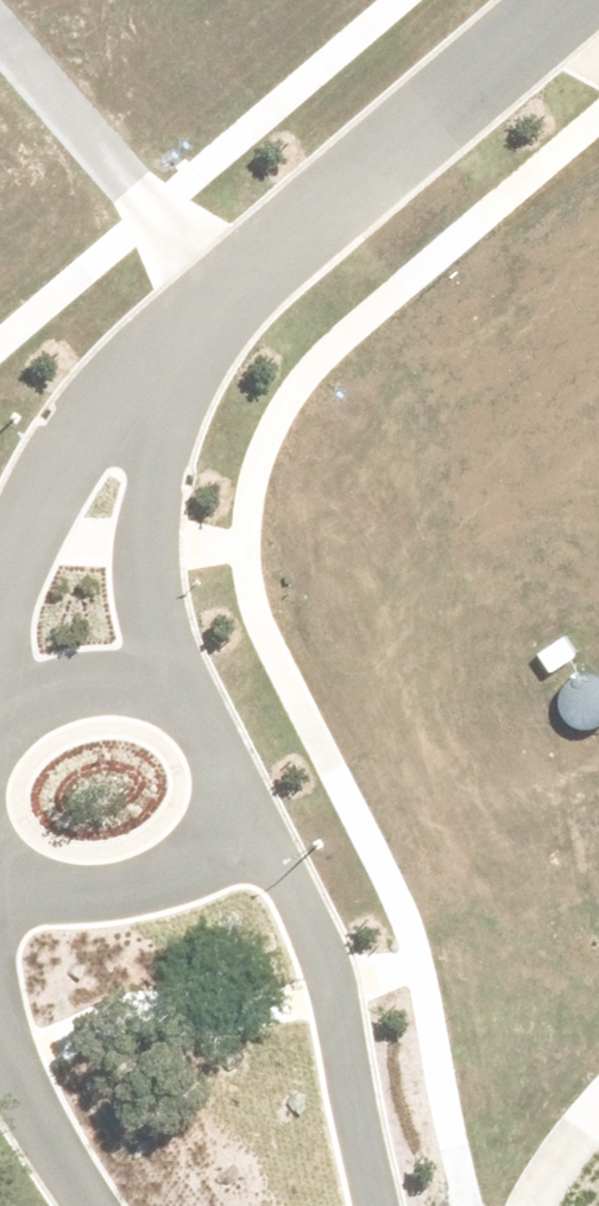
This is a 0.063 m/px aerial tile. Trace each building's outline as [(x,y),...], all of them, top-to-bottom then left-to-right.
[(591,678),(581,678),(572,682),(565,688),(560,697),(559,706),(560,716),(565,724),(572,731),(581,734),(591,735),(598,733),(598,680),(591,678)]
